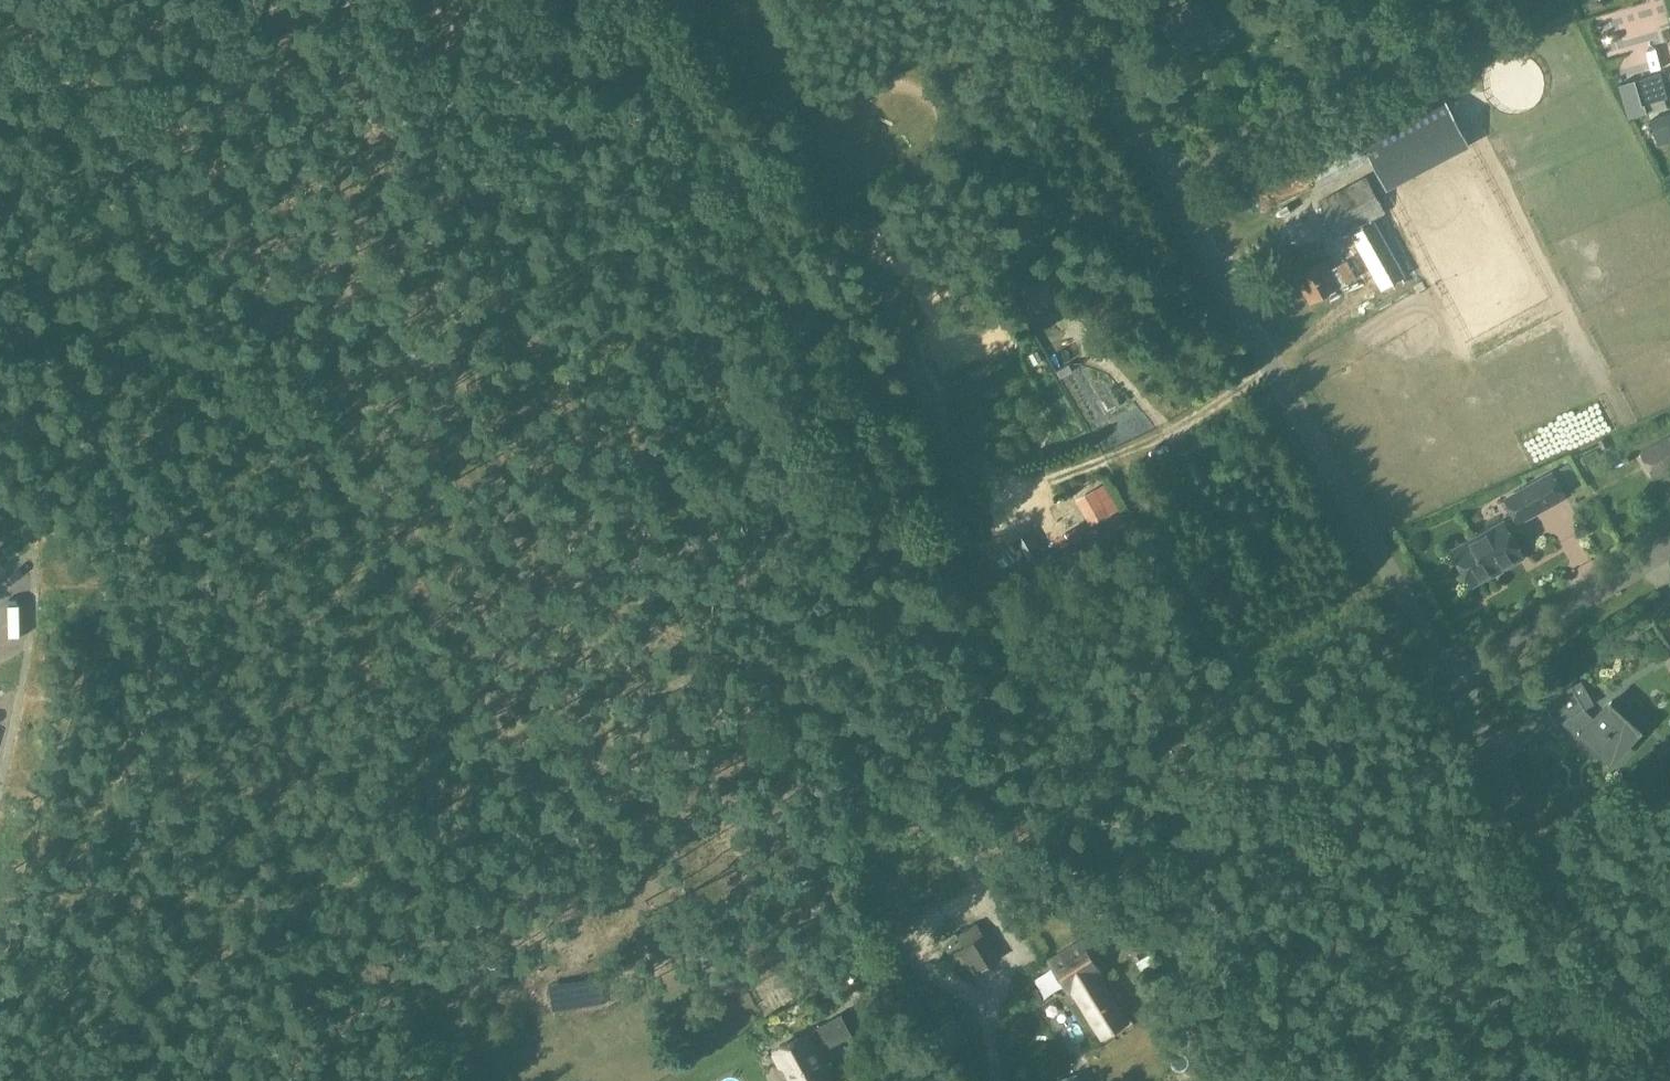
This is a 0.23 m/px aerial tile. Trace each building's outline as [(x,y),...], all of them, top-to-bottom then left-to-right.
[(1162,20),(1181,55),(1220,33),(1202,0),(1198,0),(1162,20)] [(1636,81),(1643,107),(1665,100),(1669,99),(1661,73),(1636,81)] [(1443,91),(1360,136),(1389,190),(1472,145),(1443,91)] [(1658,147),(1669,144),(1669,114),(1651,120),(1658,147)] [(1370,160),(1359,140),(1313,165),(1324,185),(1370,160)] [(1375,225),(1356,236),(1379,279),(1398,268),(1375,225)] [(1404,256),(1421,252),(1416,233),(1400,237),(1404,256)] [(1348,261),(1330,270),(1325,261),(1296,278),(1311,305),(1358,279),(1348,261)] [(1050,283),(1025,287),(1028,311),(1029,311),(1031,324),(1050,322),(1048,307),(1053,306),(1050,283)] [(1643,454),(1656,477),(1669,469),(1669,439),(1643,454)] [(1560,470),(1569,486),(1578,480),(1569,464),(1560,470)] [(1553,474),(1518,494),(1531,517),(1566,497),(1553,474)] [(1098,487),(1079,497),(1092,521),(1111,511),(1098,487)] [(1043,524),(1059,553),(1083,540),(1066,511),(1043,524)] [(1505,524),(1454,552),(1473,586),(1524,557),(1505,524)] [(1034,570),(1051,561),(1034,530),(1017,539),(1034,570)] [(1558,725),(1566,721),(1611,762),(1638,733),(1608,706),(1596,720),(1585,710),(1572,687),(1545,702),(1558,725)] [(978,975),(1005,959),(990,934),(957,954),(967,970),(973,967),(978,975)] [(1084,946),(1054,965),(1072,994),(1075,992),(1105,1039),(1130,1023),(1100,976),(1102,975),(1084,946)] [(824,1071),(829,1068),(812,1034),(780,1051),(795,1080),(830,1080),(824,1071)]
